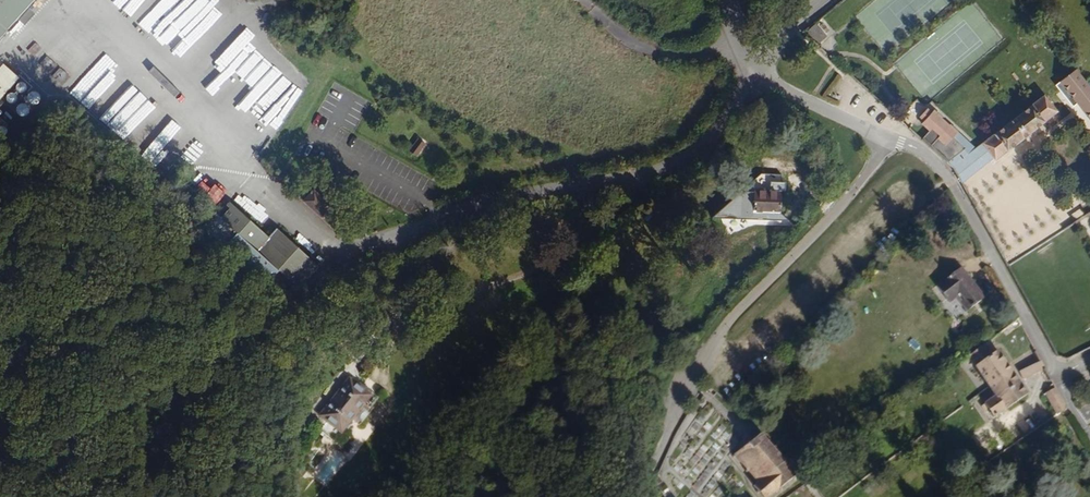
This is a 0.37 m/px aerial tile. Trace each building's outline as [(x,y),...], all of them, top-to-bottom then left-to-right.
[(32,0),(0,0),(0,35),(32,0)] [(819,46),(827,38),(816,26),(807,35),(819,46)] [(84,103),(112,57),(98,48),(70,94),(84,103)] [(271,55),(228,100),(234,106),(277,61),(271,55)] [(19,77),(3,62),(0,65),(0,97),(19,77)] [(22,74),(30,82),(42,70),(33,62),(22,74)] [(129,65),(88,106),(124,141),(162,103),(144,85),(146,82),(129,65)] [(289,70),(282,79),(289,84),(295,75),(289,70)] [(1089,89),(1087,87),(1076,98),(1079,102),(1073,107),(1089,129),(1089,91),(1089,89)] [(274,88),(265,98),(271,104),(281,93),(274,88)] [(996,165),(1060,116),(1046,97),(977,149),(973,144),(968,147),(963,151),(945,165),(952,171),(961,188),(993,162),(996,165)] [(919,140),(945,165),(963,151),(954,142),(952,144),(949,141),(955,135),(947,127),(946,128),(939,121),(939,120),(931,112),(919,125),(926,133),(919,140)] [(968,147),(955,135),(949,141),(952,144),(954,142),(963,151),(968,147)] [(425,143),(418,139),(409,151),(417,156),(425,143)] [(786,214),(794,207),(779,190),(771,197),(786,214)] [(761,205),(777,223),(786,214),(771,197),(761,205)] [(984,211),(992,227),(1000,223),(1002,227),(1020,218),(1011,198),(984,211)] [(304,284),(322,265),(279,228),(271,237),(227,201),(219,211),(285,268),(304,284)] [(263,209),(254,213),(262,228),(271,223),(263,209)] [(271,283),(285,268),(219,211),(217,212),(216,211),(209,218),(206,216),(201,222),(271,283)] [(932,279),(940,290),(963,269),(959,262),(932,279)] [(950,290),(969,278),(963,269),(940,290),(944,297),(951,292),(950,290)] [(961,307),(980,295),(969,278),(950,290),(951,292),(961,307)] [(281,299),(293,292),(289,286),(277,292),(281,299)] [(990,335),(993,340),(1017,322),(1013,316),(990,335)] [(963,350),(966,354),(979,344),(975,339),(963,350)] [(989,388),(1007,376),(982,341),(979,344),(966,354),(989,388)] [(1012,372),(1016,378),(1037,362),(1034,356),(1012,372)] [(996,415),(1022,396),(1007,376),(989,388),(996,397),(988,403),(996,415)] [(358,431),(379,405),(353,383),(350,385),(370,402),(347,429),(351,433),(355,429),(358,431)] [(334,445),(347,429),(370,402),(350,385),(321,421),(328,426),(321,435),(334,445)] [(1054,412),(1061,407),(1051,387),(1043,392),(1054,412)] [(981,405),(993,396),(990,392),(978,400),(981,405)] [(1086,419),(1089,417),(1089,406),(1081,411),(1086,419)] [(803,471),(789,456),(785,459),(762,433),(756,439),(750,432),(742,440),(747,446),(736,455),(763,488),(759,492),(762,496),(773,496),(803,471)] [(1009,443),(1014,439),(1011,433),(1005,437),(1009,443)]
